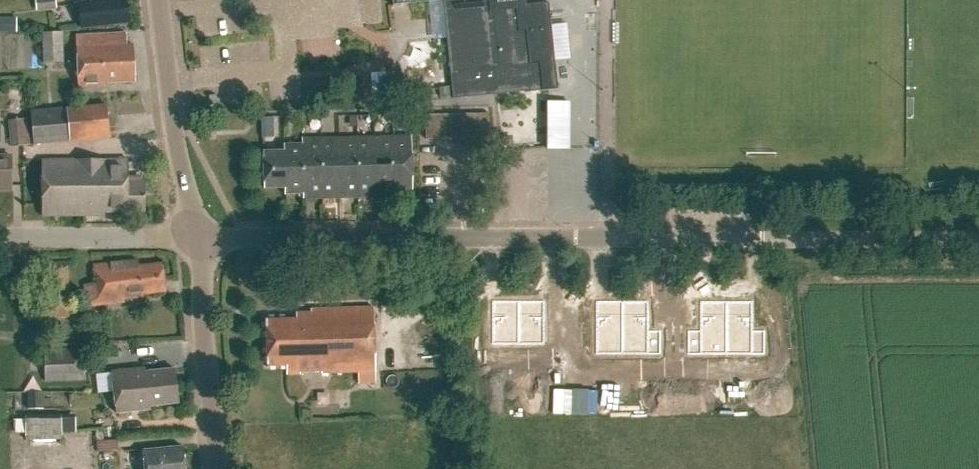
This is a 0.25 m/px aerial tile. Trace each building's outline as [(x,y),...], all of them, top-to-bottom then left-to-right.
[(37,10),(57,7),(56,0),(35,0),(37,10)] [(123,0),(96,0),(77,2),(80,30),(126,25),(123,0)] [(393,8),(443,3),(454,100),(527,92),(527,93),(559,89),(549,3),(526,5),(526,0),(392,0),(393,8)] [(0,17),(0,32),(16,32),(16,17),(0,17)] [(40,63),(63,61),(61,32),(38,33),(40,63)] [(126,45),(125,33),(74,37),(78,89),(104,87),(104,83),(134,81),(132,45),(126,45)] [(445,87),(438,88),(439,96),(439,98),(451,97),(450,86),(445,87)] [(549,102),(549,150),(568,149),(568,102),(549,102)] [(107,139),(104,104),(28,111),(32,146),(107,139)] [(490,113),(425,115),(426,138),(490,136),(490,113)] [(10,148),(28,146),(25,118),(7,120),(10,148)] [(412,197),(411,137),(301,139),(302,145),(283,145),(283,152),(262,152),(263,188),(284,188),(284,194),(303,194),(303,199),(412,197)] [(12,191),(11,157),(0,157),(0,191),(12,191)] [(127,181),(126,159),(41,161),(42,216),(102,215),(102,212),(142,211),(142,181),(127,181)] [(138,265),(137,259),(92,265),(95,284),(82,286),(85,308),(122,303),(121,298),(165,292),(161,262),(138,265)] [(40,320),(69,319),(67,261),(38,261),(40,320)] [(515,345),(515,302),(490,302),(489,345),(515,345)] [(541,302),(515,302),(515,345),(541,345),(541,302)] [(619,345),(619,302),(593,302),(593,345),(619,345)] [(619,302),(619,345),(645,345),(645,302),(619,302)] [(723,345),(723,302),(697,302),(697,345),(723,345)] [(749,302),(723,302),(723,345),(749,345),(749,302)] [(357,371),(375,369),(372,307),(308,310),(308,311),(294,312),(294,318),(264,319),(266,366),(286,364),(287,375),(357,371)] [(46,382),(83,381),(82,347),(44,348),(46,382)] [(110,370),(112,389),(175,384),(173,367),(146,370),(146,366),(110,370)] [(507,383),(507,395),(515,395),(515,383),(507,383)] [(515,383),(515,395),(524,395),(524,383),(515,383)] [(619,395),(619,383),(611,383),(611,395),(619,395)] [(628,383),(619,383),(619,395),(628,395),(628,383)] [(723,383),(715,383),(715,395),(723,395),(723,383)] [(732,383),(723,383),(723,395),(732,395),(732,383)] [(175,384),(112,389),(114,414),(150,411),(149,406),(177,403),(175,384)] [(33,389),(33,406),(47,406),(47,389),(33,389)] [(25,418),(25,437),(62,436),(62,433),(75,433),(75,419),(62,419),(62,418),(25,418)] [(144,468),(183,468),(182,448),(143,451),(144,468)]
